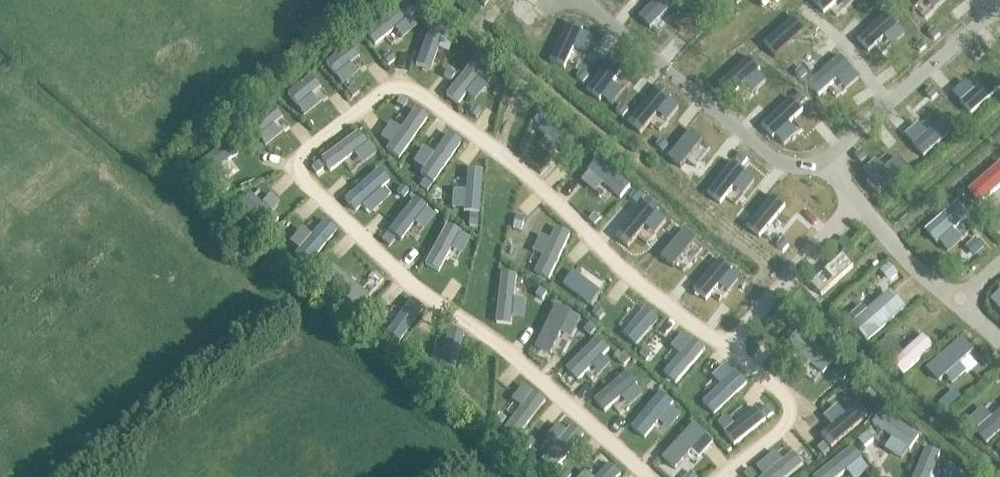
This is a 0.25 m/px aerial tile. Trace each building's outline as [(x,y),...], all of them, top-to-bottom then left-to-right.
[(664,0),(662,0),(639,25),(650,35),(662,22),(667,27),(679,14),(664,0)] [(824,10),(835,0),(815,0),(824,10)] [(914,8),(923,0),(907,0),(914,8)] [(888,10),(858,36),(868,48),(883,35),(891,44),(904,33),(897,24),(898,22),(888,10)] [(806,27),(795,15),(764,41),(775,54),(806,27)] [(582,27),(568,20),(550,61),(564,67),(573,46),(584,51),(592,35),(581,30),(582,27)] [(416,24),(394,44),(404,54),(425,34),(416,24)] [(841,54),(808,81),(819,93),(837,78),(846,88),(860,76),(841,54)] [(750,55),(719,81),(730,93),(743,82),(752,92),(767,80),(758,70),(760,67),(750,55)] [(624,66),(611,57),(587,89),(599,98),(602,95),(613,104),(623,89),(613,81),(624,66)] [(463,95),(483,74),(473,64),(453,86),(463,95)] [(953,91),(972,112),(999,87),(999,83),(992,74),(976,88),(967,78),(953,91)] [(325,90),(346,111),(356,102),(335,81),(325,90)] [(660,84),(627,122),(639,132),(657,111),(667,119),(679,105),(669,97),(671,94),(660,84)] [(803,108),(793,96),(762,123),(772,135),(775,133),(784,143),(798,131),(789,120),(803,108)] [(292,119),(312,140),(322,131),(301,110),(292,119)] [(956,127),(946,115),(927,132),(919,122),(905,134),(924,155),(956,127)] [(422,152),(442,130),(432,121),(412,142),(422,152)] [(701,138),(690,128),(669,155),(680,164),(701,138)] [(564,156),(541,138),(532,148),(555,167),(564,156)] [(734,159),(707,192),(720,201),(733,185),(744,193),(755,179),(745,171),(746,169),(742,166),(749,158),(742,153),(736,160),(734,159)] [(909,167),(898,155),(885,166),(877,157),(864,169),(872,178),(867,181),(879,194),(909,167)] [(598,185),(575,166),(567,177),(590,195),(598,185)] [(999,186),(999,170),(972,195),(980,204),(999,186)] [(457,202),(477,181),(467,172),(447,193),(457,202)] [(363,206),(383,185),(373,175),(353,196),(363,206)] [(262,220),(283,199),(273,189),(252,211),(262,220)] [(785,203),(773,194),(747,225),(759,235),(785,203)] [(395,238),(416,217),(406,207),(385,229),(395,238)] [(955,209),(929,233),(938,244),(964,220),(955,209)] [(302,254),(323,233),(313,223),(293,245),(302,254)] [(427,266),(448,245),(438,235),(417,257),(427,266)] [(559,304),(580,282),(570,273),(549,294),(559,304)] [(371,312),(391,290),(381,281),(361,302),(371,312)] [(870,338),(903,310),(895,301),(875,318),(871,314),(863,321),(867,325),(862,329),(870,338)] [(607,322),(586,302),(576,312),(598,332),(607,322)] [(521,360),(541,339),(531,329),(511,350),(521,360)] [(930,332),(904,355),(912,364),(938,341),(930,332)] [(646,355),(623,337),(615,347),(638,366),(646,355)] [(450,374),(471,353),(461,344),(440,365),(450,374)] [(551,388),(572,367),(562,357),(541,379),(551,388)] [(965,365),(935,390),(944,402),(974,376),(965,365)] [(659,404),(679,382),(669,373),(649,394),(659,404)] [(580,414),(601,392),(591,383),(571,404),(580,414)] [(684,423),(704,401),(695,392),(674,413),(684,423)] [(812,420),(836,403),(828,392),(804,409),(812,420)] [(526,434),(546,413),(537,404),(516,425),(526,434)] [(981,431),(989,440),(999,430),(999,414),(981,431)] [(705,446),(725,425),(716,415),(695,437),(705,446)] [(560,465),(581,444),(571,435),(550,456),(560,465)] [(772,461),(763,450),(740,468),(747,476),(751,476),(772,461)] [(874,453),(864,462),(877,476),(892,476),(894,475),(874,453)] [(678,465),(668,456),(648,476),(666,476),(678,465)] [(937,474),(927,465),(916,476),(935,476),(937,474)]
